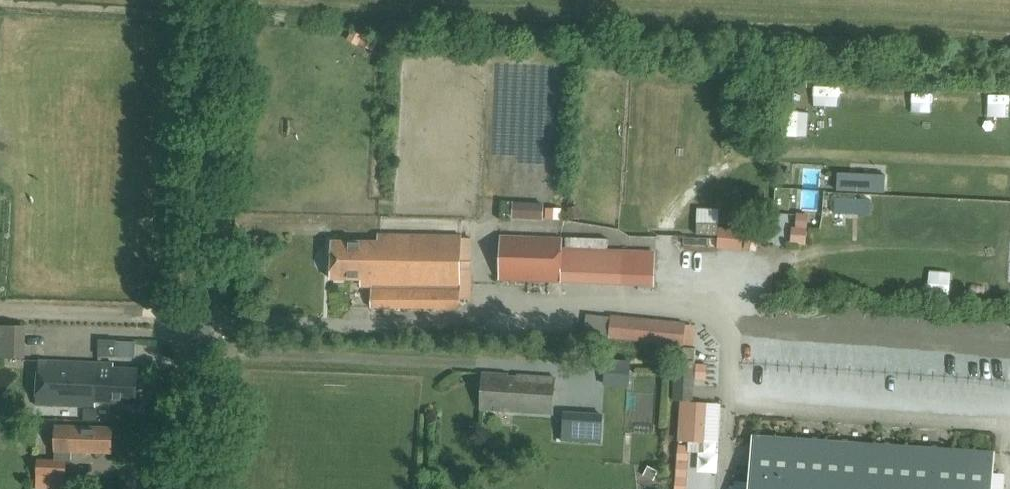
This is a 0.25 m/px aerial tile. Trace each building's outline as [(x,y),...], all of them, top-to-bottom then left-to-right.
[(934,95),(933,83),(913,84),(914,97),(934,95)] [(788,127),(817,128),(818,109),(790,108),(788,127)] [(843,172),(843,185),(888,186),(888,173),(843,172)] [(831,189),(831,204),(860,204),(861,189),(831,189)] [(545,199),(512,198),(512,215),(545,217),(545,199)] [(720,217),(722,204),(701,201),(699,214),(720,217)] [(562,204),(546,203),(545,215),(560,216),(562,204)] [(568,215),(579,212),(578,203),(567,203),(568,215)] [(792,227),(791,243),(807,244),(808,228),(806,228),(807,215),(797,214),(796,227),(792,227)] [(460,307),(461,235),(379,233),(379,242),(332,241),(332,278),(362,278),(362,283),(372,283),(372,306),(460,307)] [(627,255),(587,254),(562,253),(563,237),(501,235),(499,280),(586,284),(626,286),(655,286),(656,256),(627,255)] [(699,340),(699,315),(599,314),(599,339),(699,340)] [(115,340),(99,340),(98,357),(115,357),(115,340)] [(96,393),(98,362),(40,360),(37,404),(84,406),(85,393),(96,393)] [(85,393),(84,406),(96,406),(96,401),(137,403),(138,368),(114,367),(114,363),(98,362),(96,393),(85,393)] [(693,401),(695,369),(674,368),(673,401),(693,401)] [(553,414),(555,377),(483,372),(481,409),(553,414)] [(98,408),(84,408),(84,421),(98,421),(98,408)] [(502,430),(506,413),(494,411),(491,428),(502,430)] [(563,412),(561,441),(600,444),(602,414),(563,412)] [(112,453),(113,427),(56,425),(55,459),(38,458),(38,475),(66,476),(66,460),(72,461),(72,451),(112,453)] [(996,445),(751,434),(750,474),(732,477),(732,488),(993,488),(996,445)]
